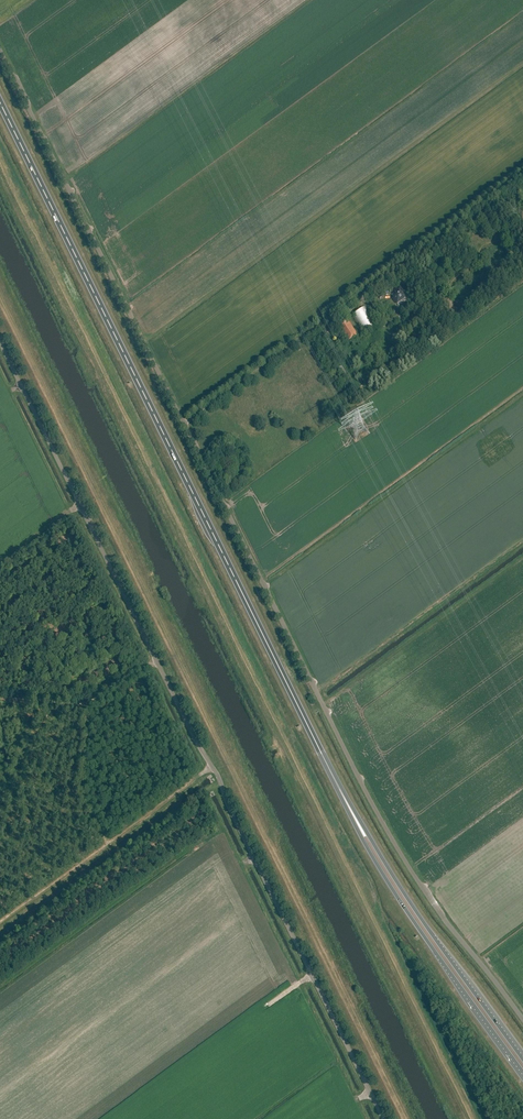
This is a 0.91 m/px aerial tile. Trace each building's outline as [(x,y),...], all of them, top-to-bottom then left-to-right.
[(397,304),(407,296),(400,287),(394,291),(397,295),(393,298),(395,300),(394,301),(397,304)] [(365,307),(353,315),(365,333),(377,325),(365,307)] [(348,341),(358,334),(347,319),(339,324),(340,326),(338,327),(348,341)] [(333,333),(330,328),(321,334),(324,339),(333,333)] [(342,366),(336,370),(342,378),(347,374),(342,366)] [(366,391),(362,386),(357,389),(360,395),(366,391)]
